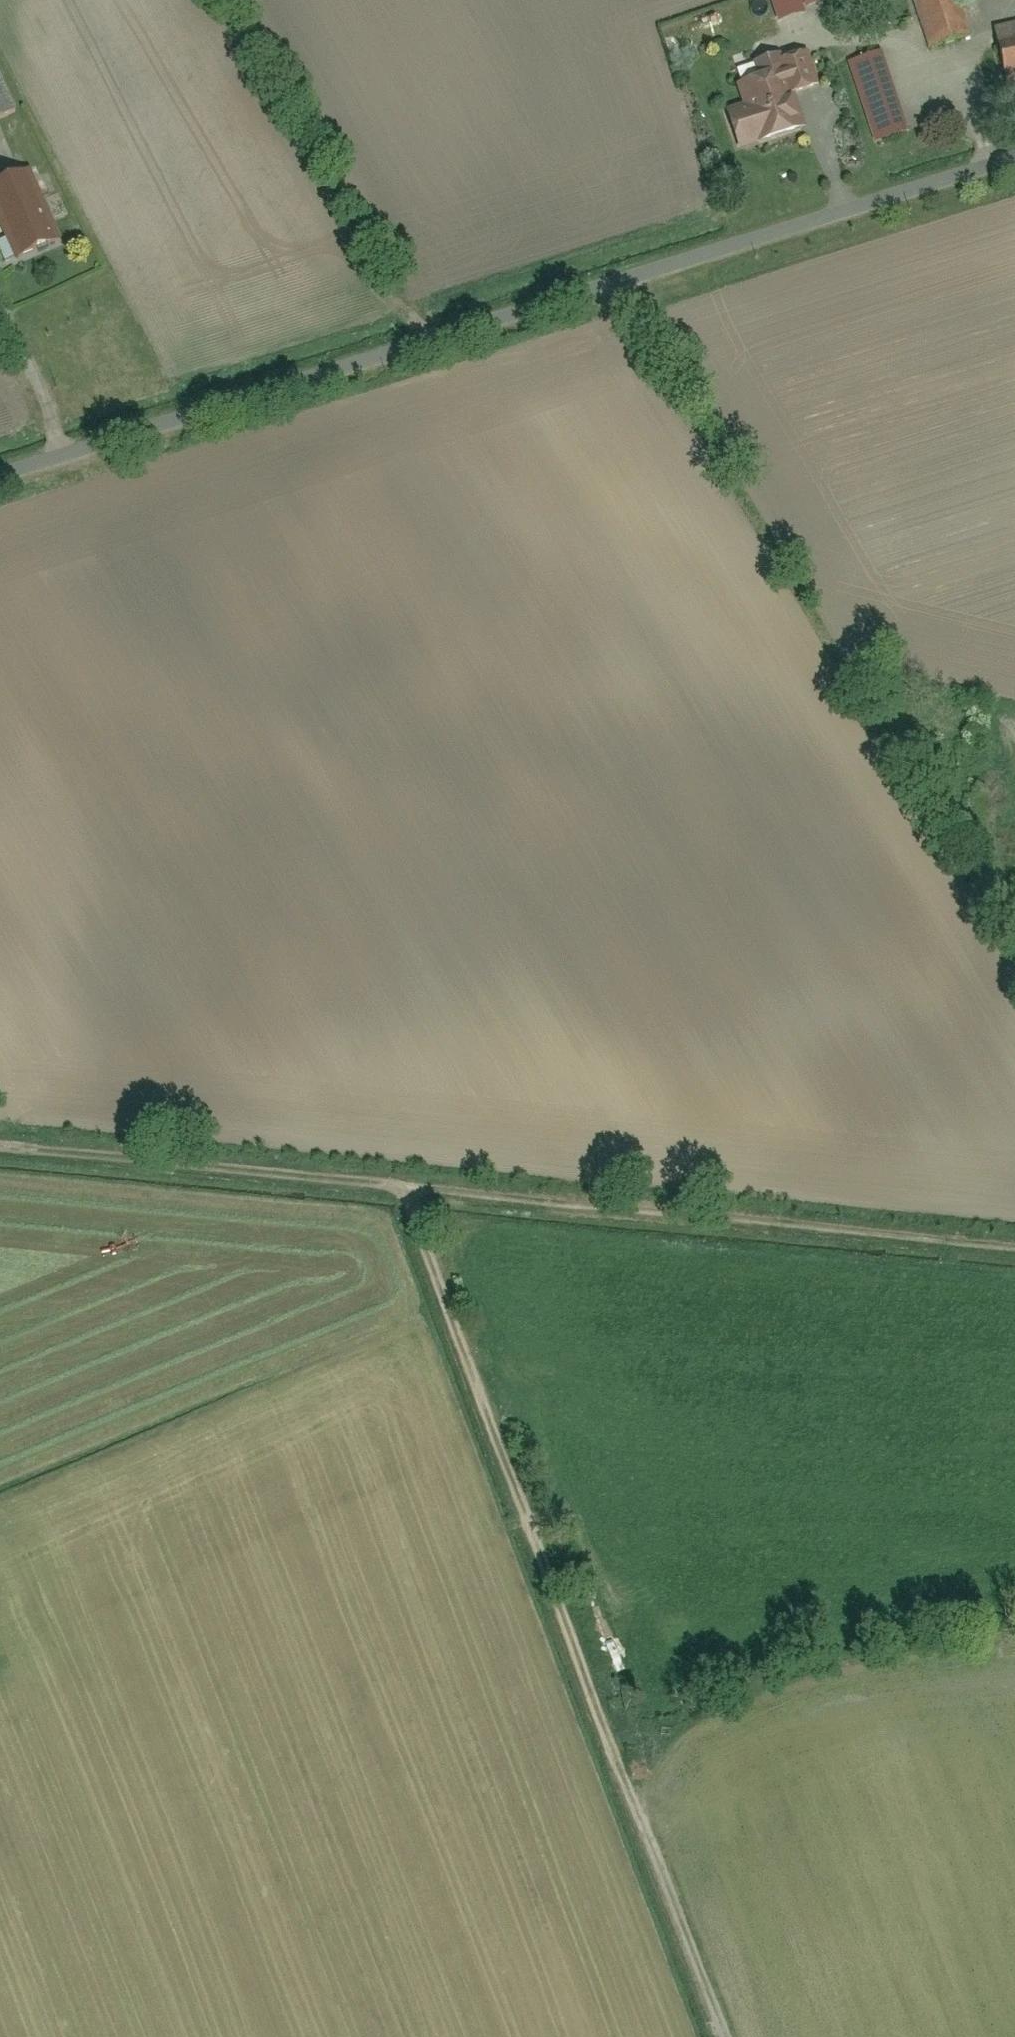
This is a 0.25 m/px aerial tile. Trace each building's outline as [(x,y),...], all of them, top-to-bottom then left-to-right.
[(928,47),(972,33),(961,0),(913,0),(928,47)] [(1012,94),(1014,93),(1014,25),(998,29),(1012,94)] [(774,63),(777,73),(740,84),(747,108),(730,113),(741,150),(801,131),(791,99),(822,90),(810,52),(774,63)] [(853,66),(877,138),(914,126),(890,54),(853,66)] [(16,109),(0,76),(0,117),(16,109)] [(0,190),(0,228),(13,260),(64,239),(37,174),(0,190)]
